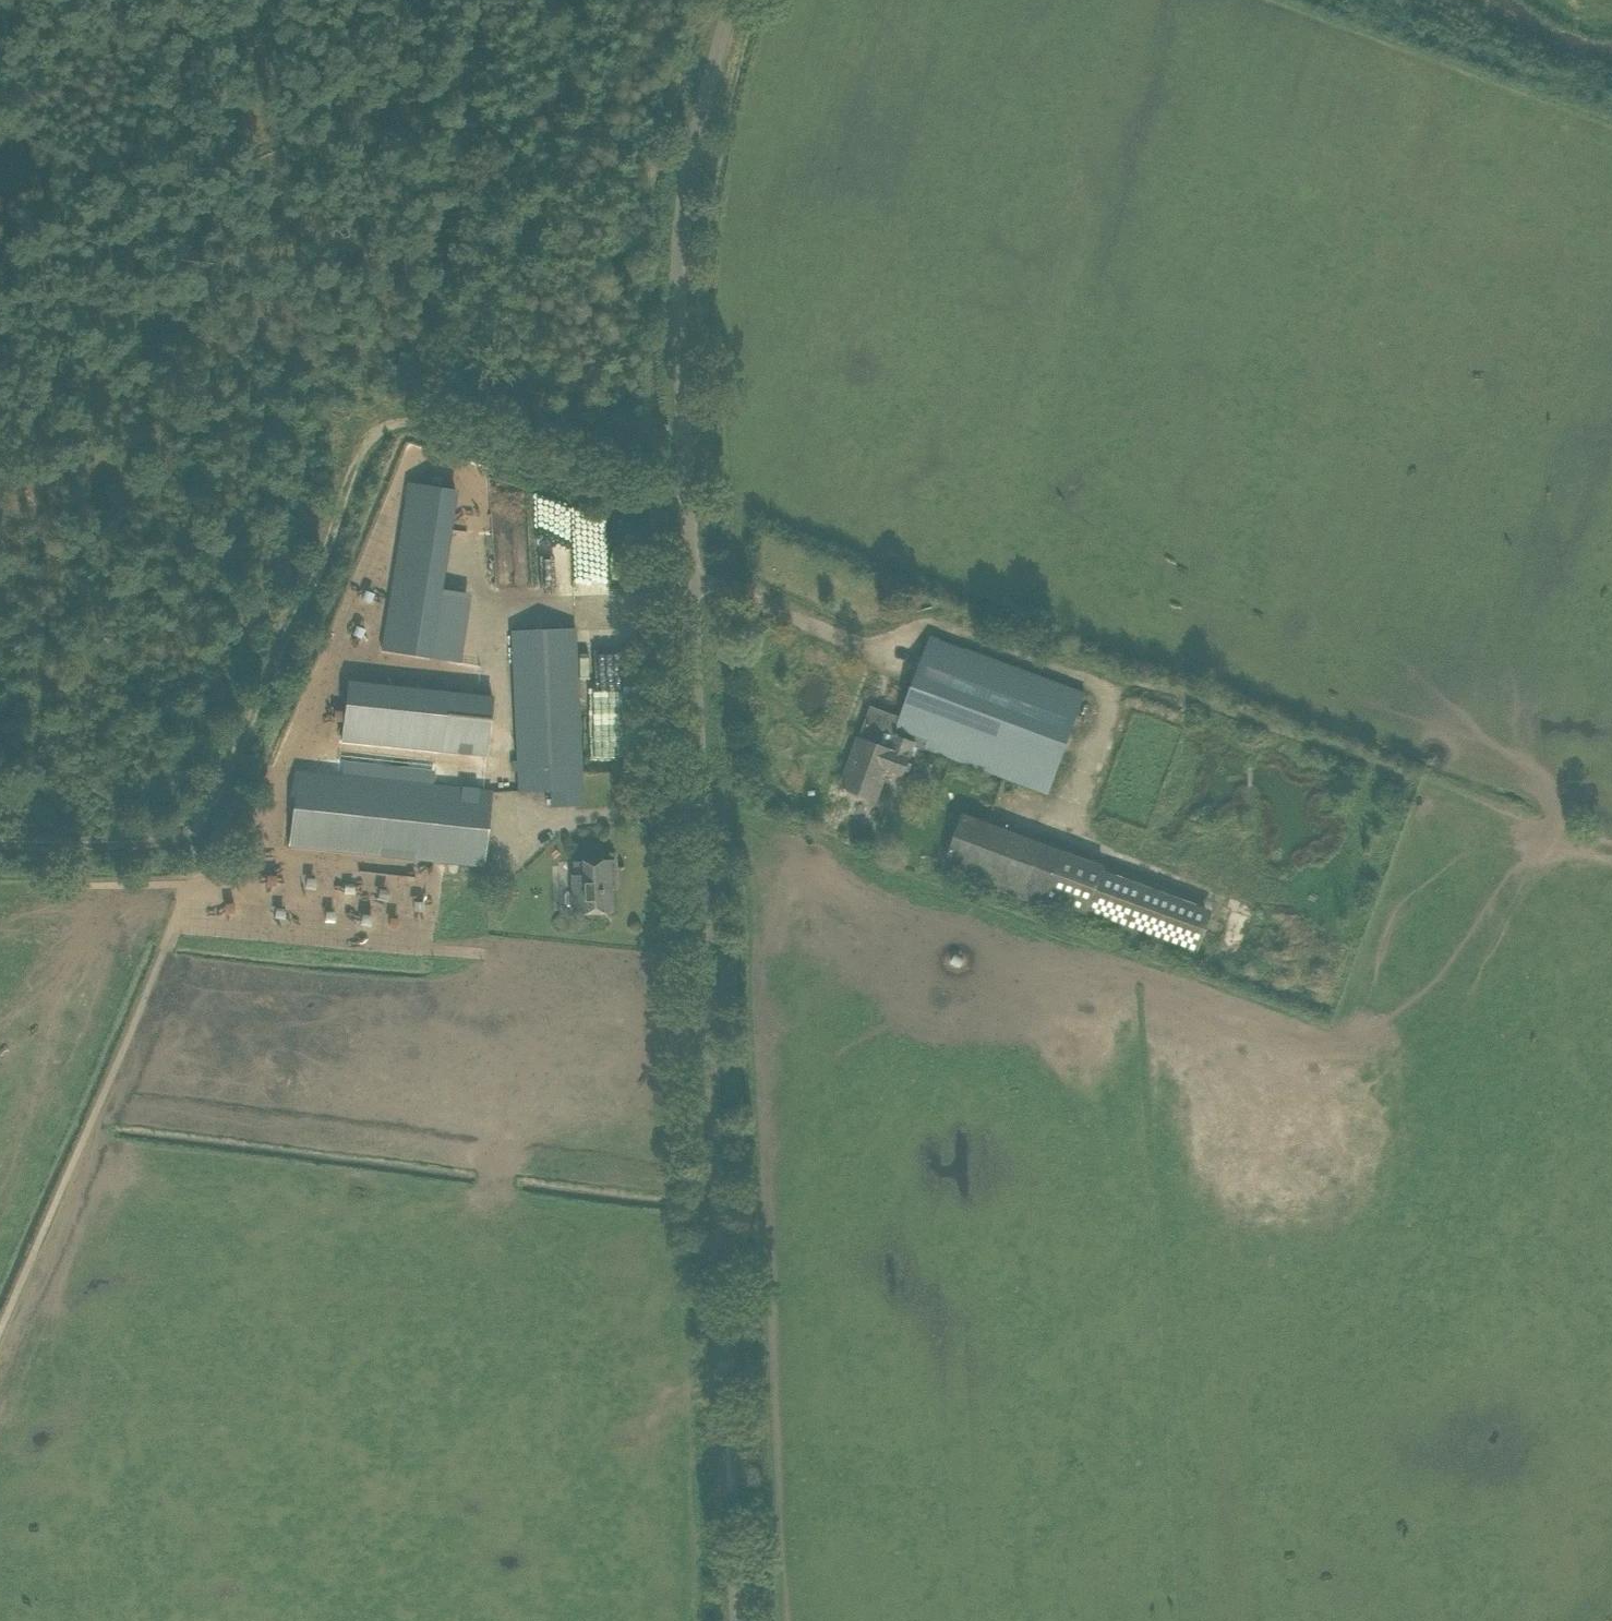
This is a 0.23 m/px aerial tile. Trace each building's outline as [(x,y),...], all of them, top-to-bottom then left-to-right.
[(431,658),(457,489),(406,481),(380,650),(431,658)] [(550,789),(551,805),(582,804),(575,629),(511,632),(518,790),(550,789)] [(860,739),(843,786),(875,798),(886,768),(903,775),(915,743),(1046,793),(1084,695),(931,637),(889,750),(860,739)] [(494,695),(348,681),(342,743),(488,757),(494,695)] [(290,848),(483,868),(492,789),(298,769),(290,848)] [(1106,865),(963,812),(942,869),(1194,962),(1213,910),(1104,870),(1106,865)] [(572,875),(573,913),(610,912),(609,880),(615,879),(614,859),(582,860),(582,875),(572,875)]
